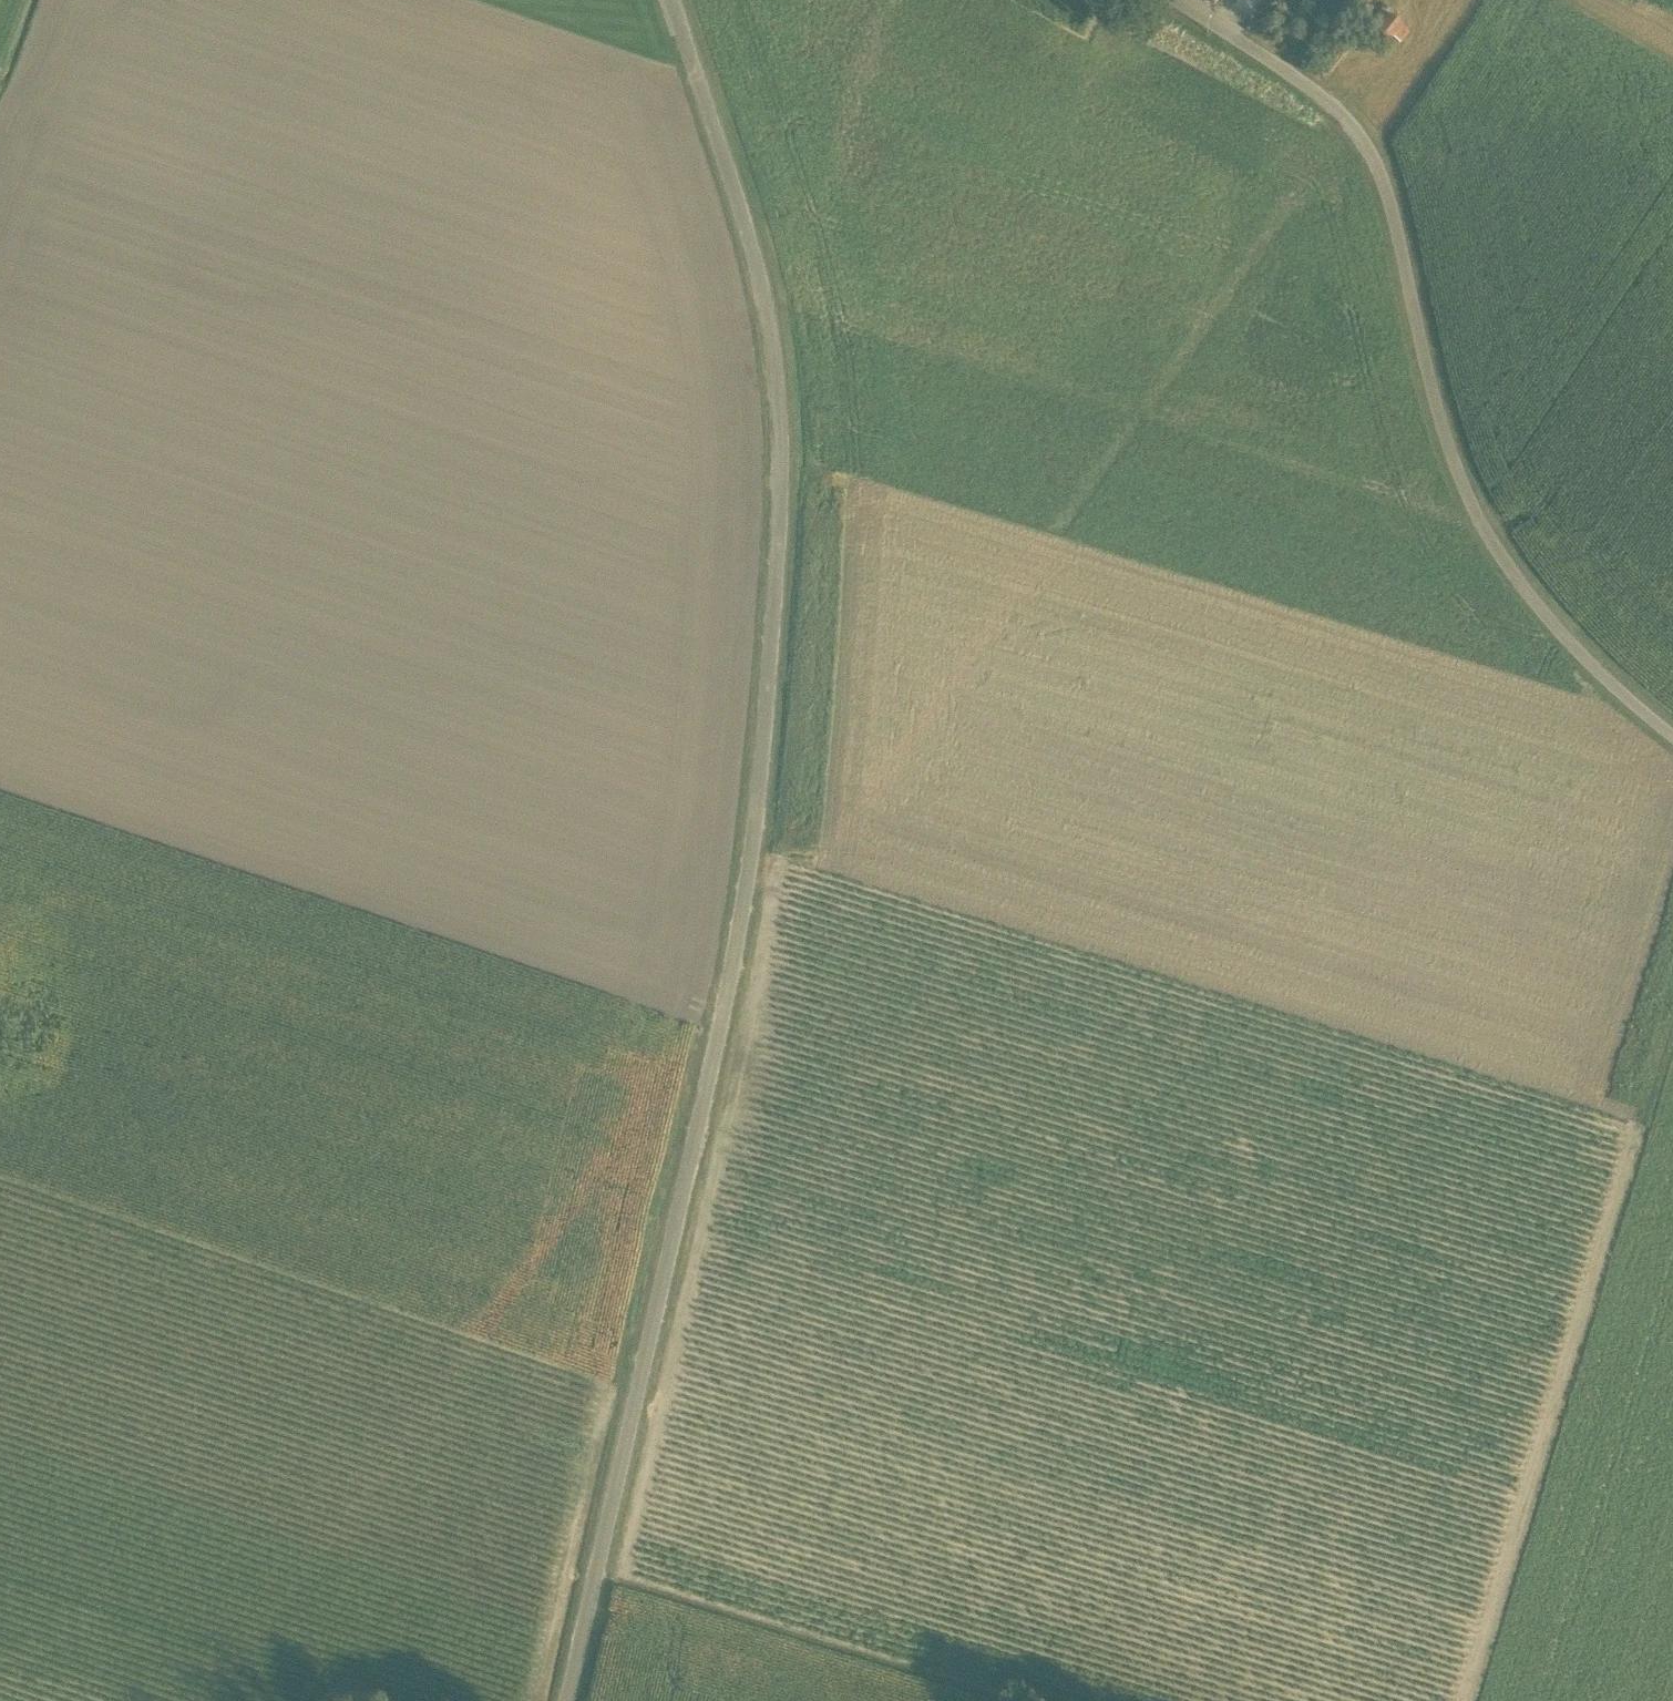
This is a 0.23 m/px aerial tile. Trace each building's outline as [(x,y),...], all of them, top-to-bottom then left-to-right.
[(1382,9),(1364,29),(1385,47),(1393,37),(1403,26),(1382,9)]
